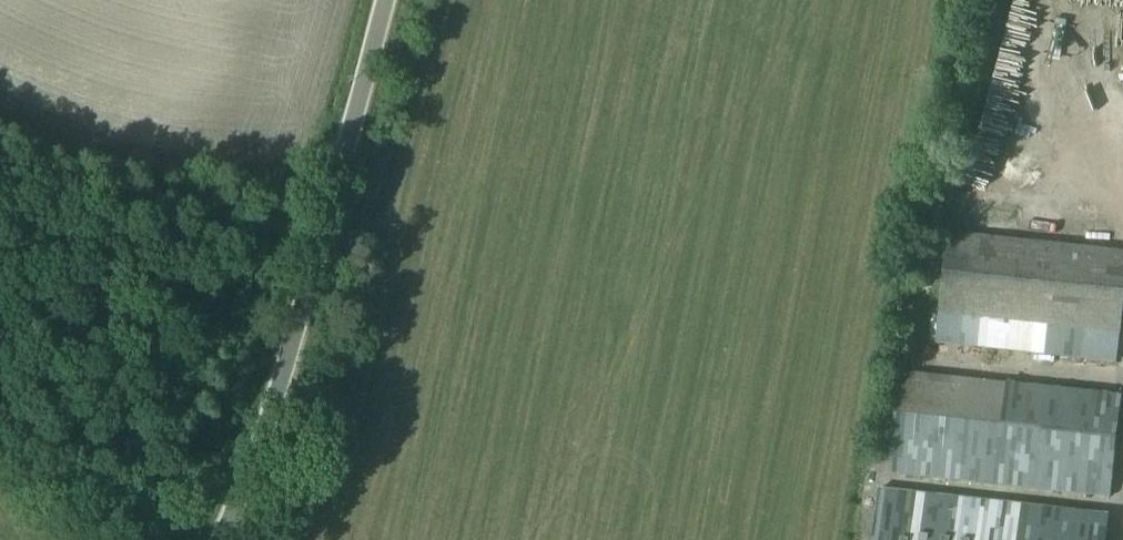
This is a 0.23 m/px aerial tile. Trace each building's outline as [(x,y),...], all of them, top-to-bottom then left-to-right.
[(938,315),(935,344),(1117,365),(1122,311),(1122,253),(947,234),(938,315)] [(996,486),(1112,499),(1122,399),(1122,397),(898,374),(889,474),(996,486)]
